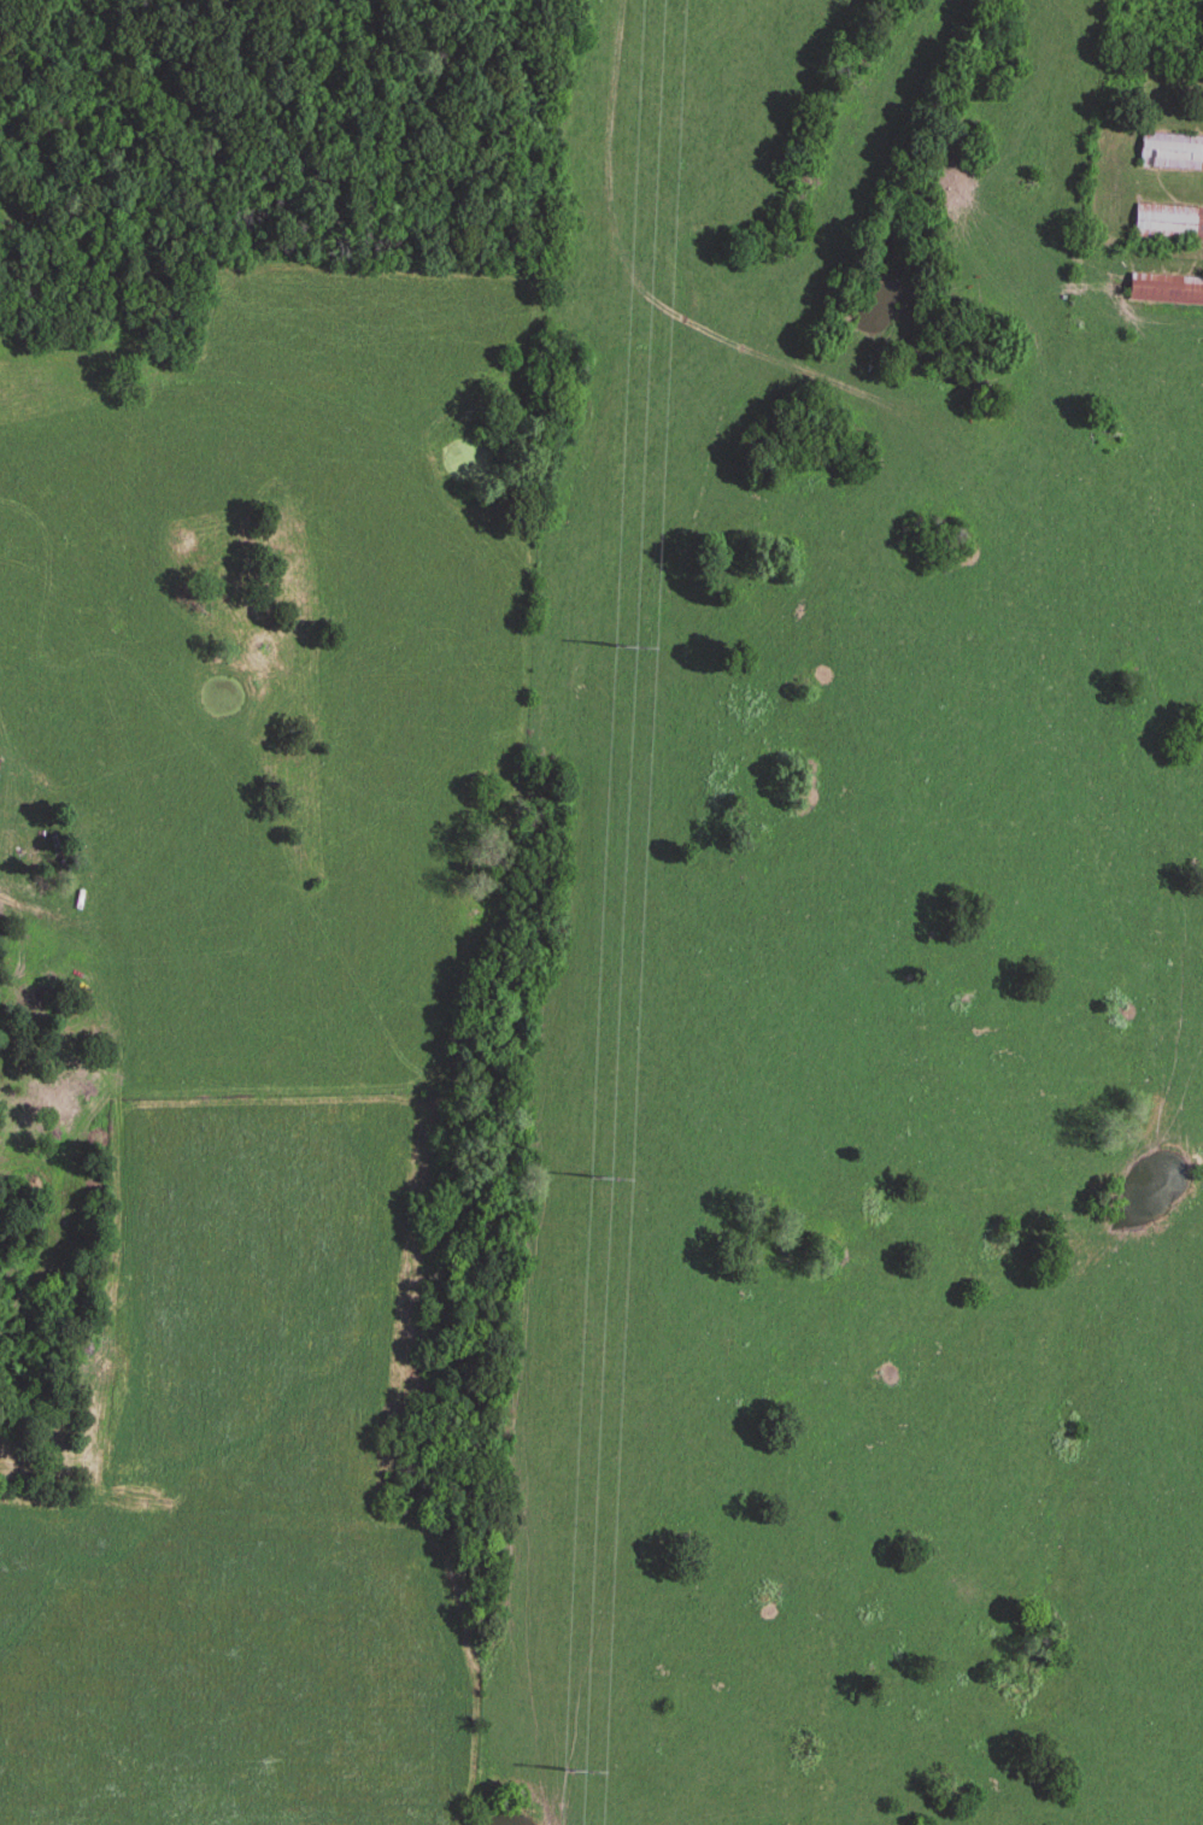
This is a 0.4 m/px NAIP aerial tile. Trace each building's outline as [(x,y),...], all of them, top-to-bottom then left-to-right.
[(1140,136),(1138,170),(1202,174),(1202,140),(1140,136)] [(1135,207),(1133,241),(1202,245),(1202,211),(1135,207)] [(1128,277),(1127,304),(1202,308),(1202,281),(1128,277)]
